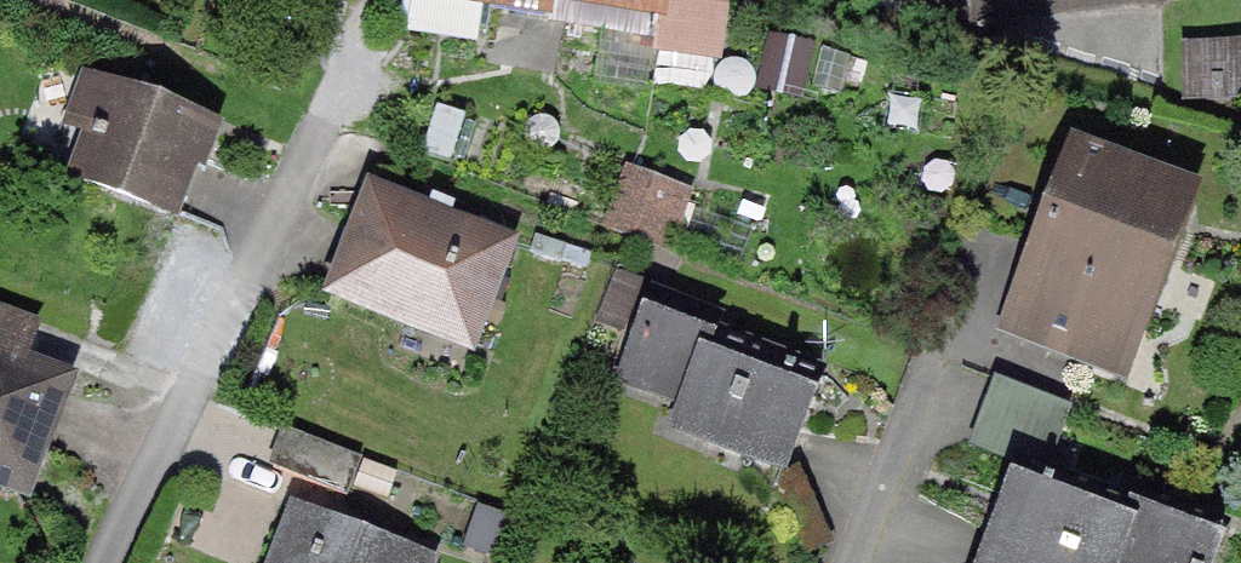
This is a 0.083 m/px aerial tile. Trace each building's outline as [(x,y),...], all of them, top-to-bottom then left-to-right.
[(553,12),(555,0),(477,0),(553,12)] [(576,24),(660,36),(658,49),(719,58),(728,0),(580,0),(576,24)] [(967,29),(1167,11),(1166,0),(964,0),(967,29)] [(1220,114),(1240,113),(1240,0),(1215,0),(1220,114)] [(173,212),(206,125),(109,89),(76,175),(173,212)] [(1078,146),(1006,328),(1126,375),(1198,193),(1078,146)] [(611,228),(680,245),(695,183),(627,166),(611,228)] [(370,189),(330,292),(407,322),(412,308),(475,332),(510,242),(370,189)] [(786,467),(822,375),(711,333),(717,320),(654,296),(624,375),(686,399),(676,425),(786,467)] [(23,486),(64,381),(0,356),(0,477),(23,486)] [(1068,406),(1005,382),(984,439),(1046,463),(1068,406)] [(362,457),(287,429),(273,467),(347,495),(362,457)] [(1223,529),(1138,496),(1132,510),(1019,467),(982,562),(1210,562),(1223,529)] [(822,528),(801,484),(780,494),(800,538),(822,528)] [(295,504),(272,562),(431,562),(434,557),(295,504)]
